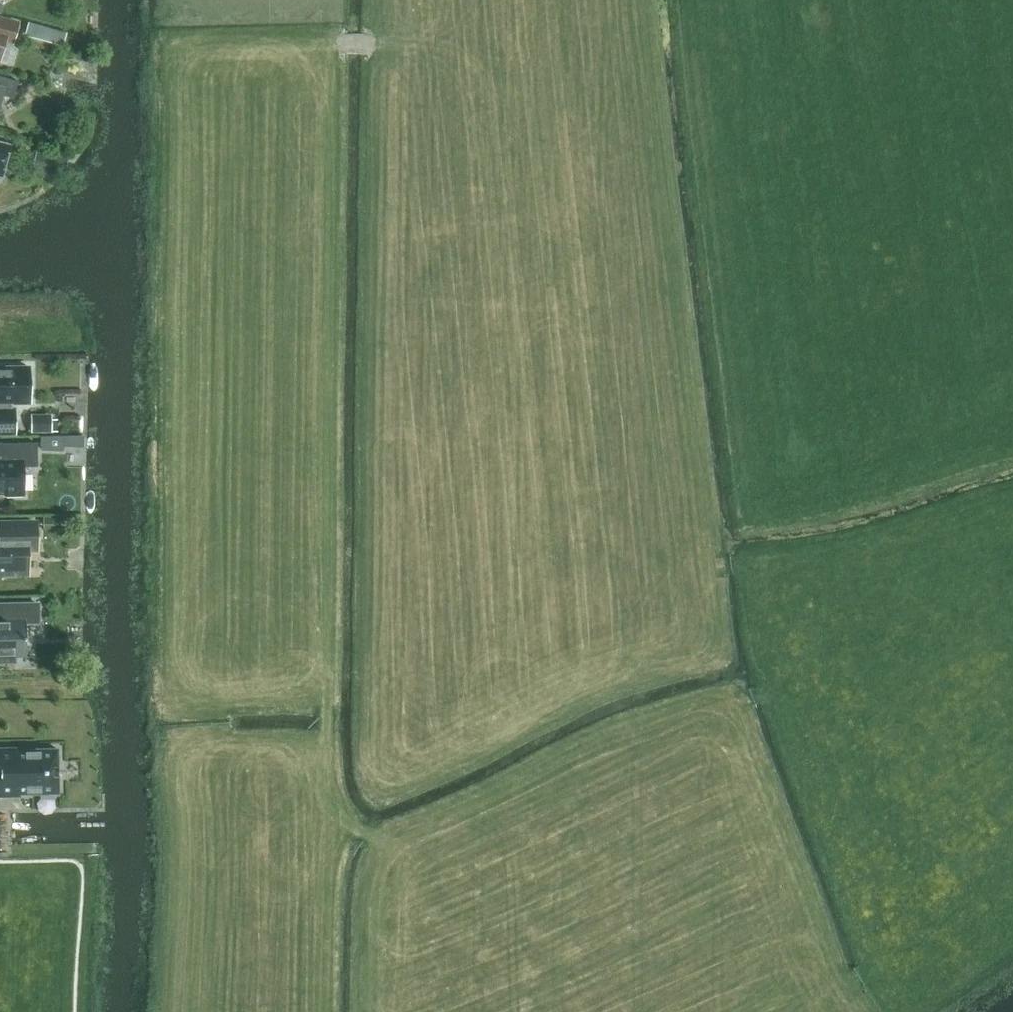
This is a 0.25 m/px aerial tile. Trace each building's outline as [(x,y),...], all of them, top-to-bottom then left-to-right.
[(18,23),(0,18),(0,38),(12,42),(18,23)] [(25,35),(63,46),(66,32),(28,22),(25,35)] [(18,81),(0,76),(0,99),(0,97),(4,96),(13,98),(18,81)] [(10,145),(0,142),(0,176),(1,176),(10,145)] [(28,369),(30,369),(30,368),(0,368),(0,433),(14,433),(13,410),(11,410),(11,402),(31,402),(31,401),(29,401),(28,369)] [(51,419),(51,414),(30,414),(30,433),(52,433),(52,432),(57,432),(57,419),(51,419)] [(43,437),(43,446),(61,446),(61,437),(43,437)] [(22,466),(36,466),(36,443),(0,444),(0,493),(6,493),(6,496),(22,495),(22,466)] [(26,573),(26,549),(35,549),(35,523),(0,524),(0,531),(0,538),(0,574),(26,573)] [(37,604),(0,605),(0,662),(15,661),(15,655),(25,655),(25,657),(26,657),(25,622),(37,622),(37,604)] [(20,796),(20,794),(59,793),(58,749),(29,750),(29,752),(19,752),(19,748),(0,748),(0,796),(20,796)]
